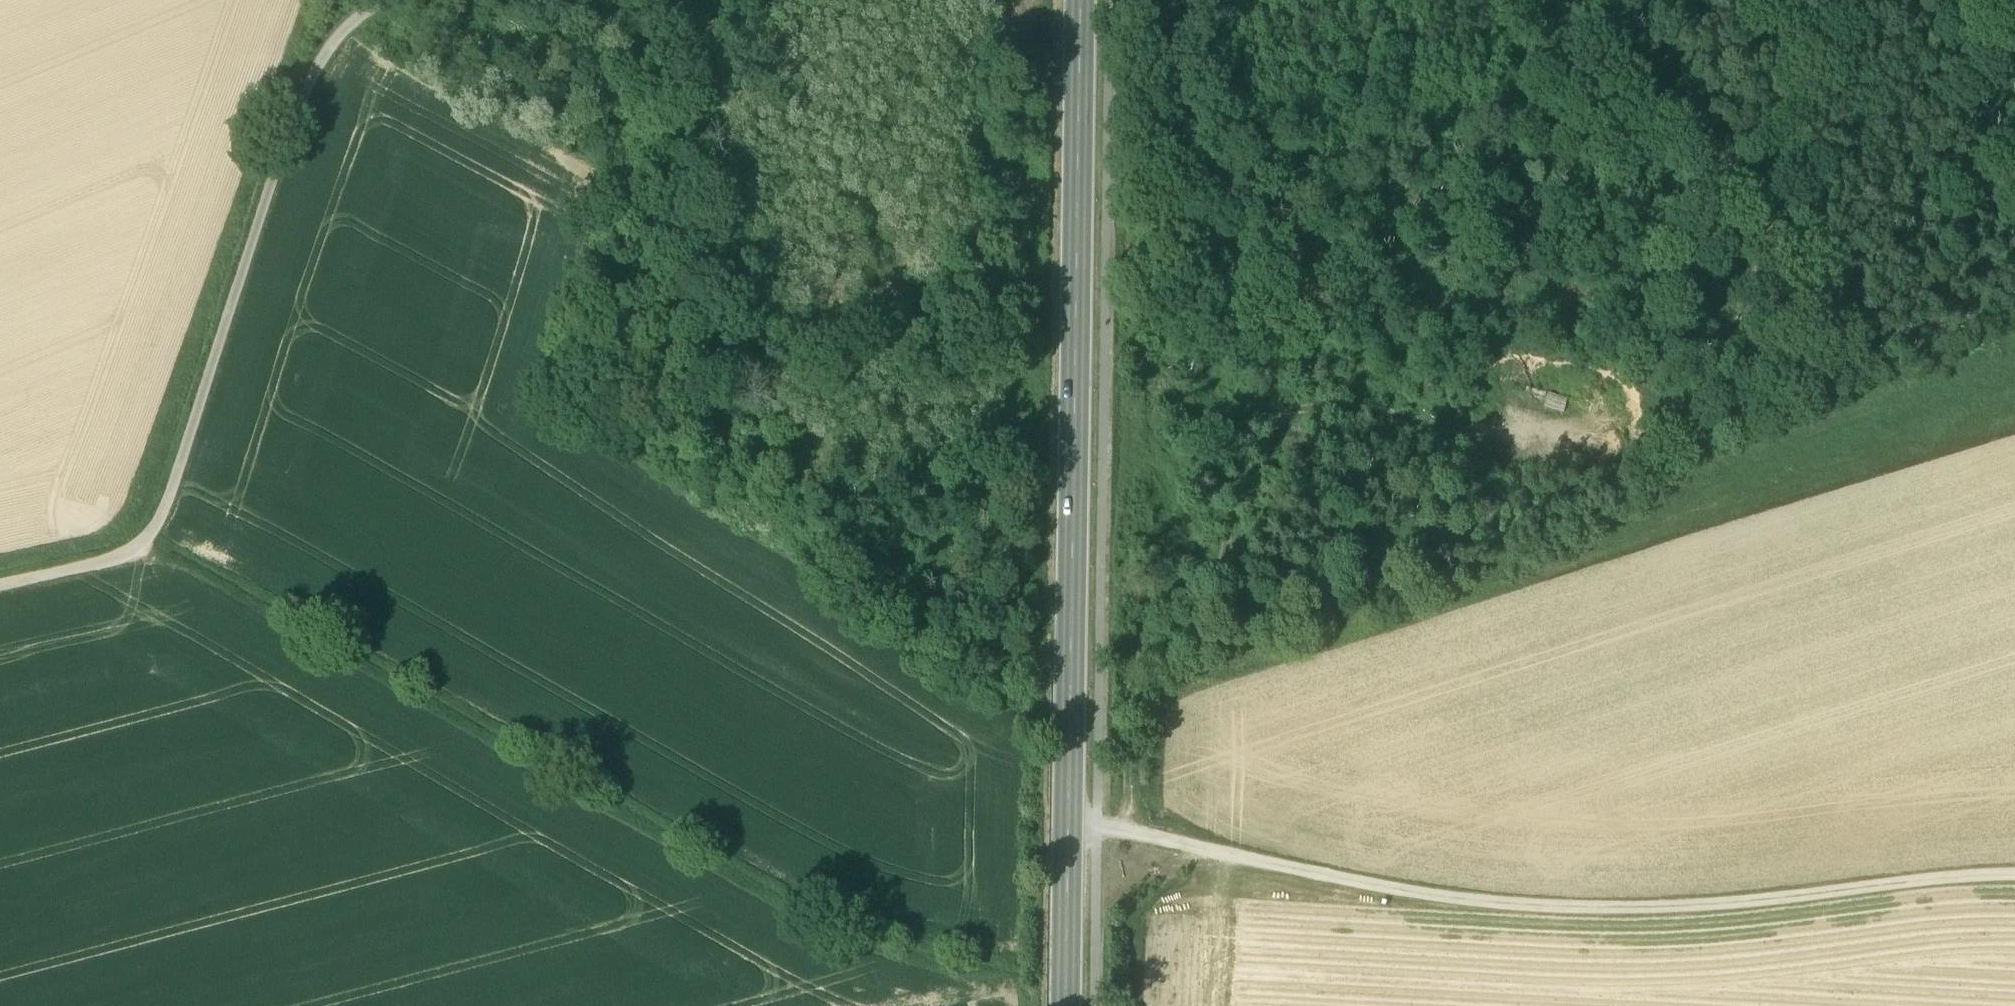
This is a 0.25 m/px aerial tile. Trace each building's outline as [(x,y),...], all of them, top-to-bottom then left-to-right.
[(1524,397),(1565,406),(1568,392),(1527,383),(1524,397)]
